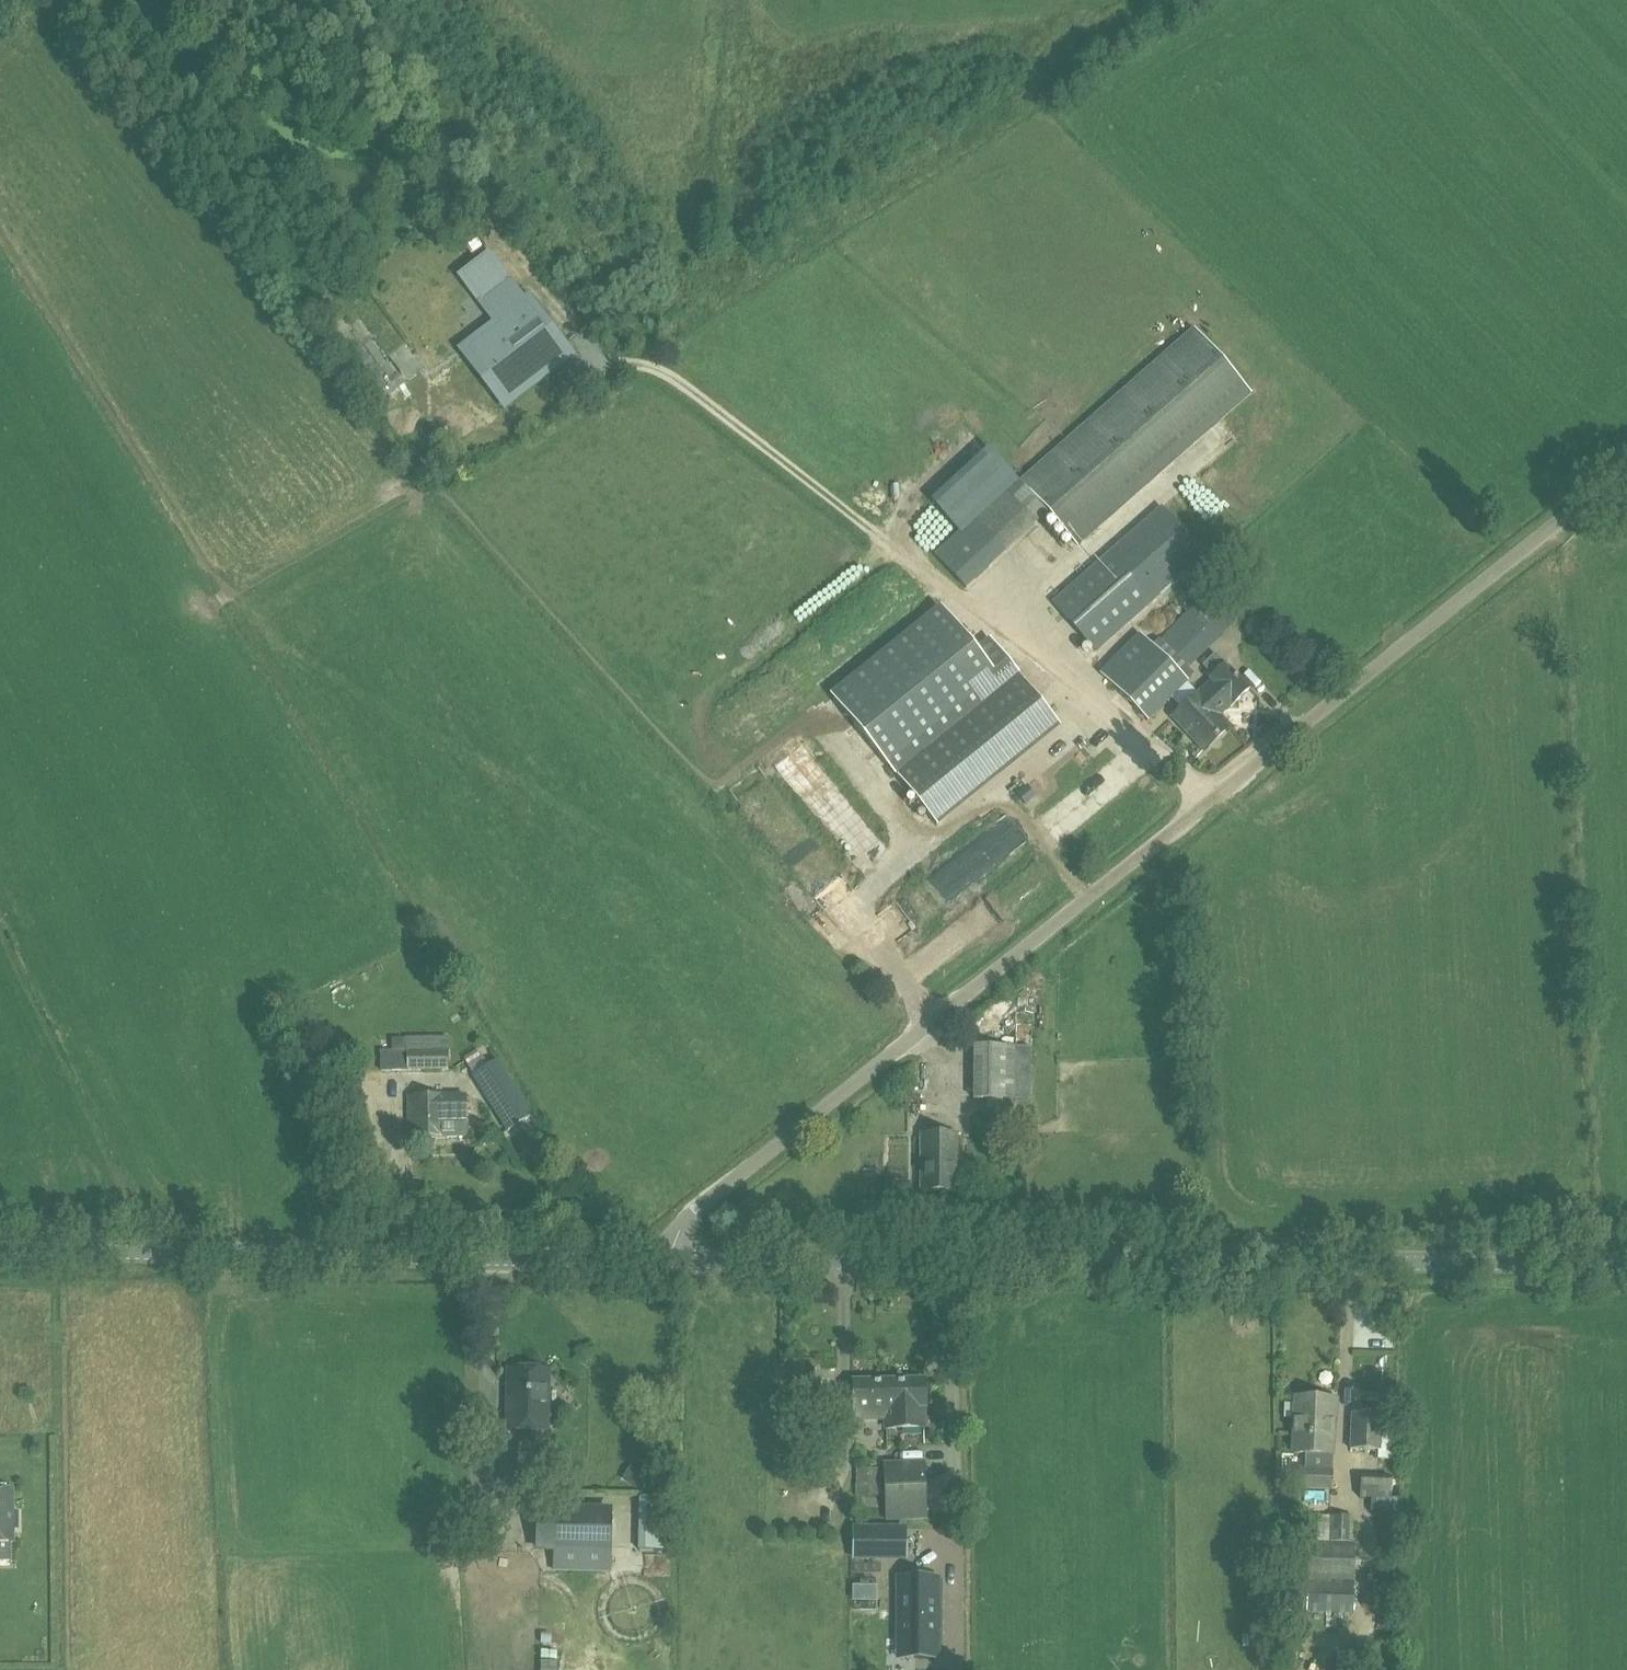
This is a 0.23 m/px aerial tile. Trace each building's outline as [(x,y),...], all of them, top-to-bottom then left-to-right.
[(501,324),(468,349),(507,401),(546,371),(540,363),(561,347),(528,303),(524,306),(485,256),(463,274),(501,324)] [(1248,393),(1193,331),(1025,480),(1078,543),(1248,393)] [(1158,505),(1049,600),(1094,652),(1203,556),(1158,505)] [(1148,721),(1188,680),(1187,680),(1195,673),(1189,667),(1236,619),(1207,591),(1152,645),(1140,632),(1099,671),(1148,721)] [(831,699),(887,768),(996,680),(1013,666),(990,638),(973,651),(940,611),(831,699)] [(1196,693),(1228,726),(1229,725),(1220,715),(1249,687),(1226,664),(1225,665),(1213,653),(1200,665),(1210,675),(1207,678),(1209,680),(1196,693)] [(1228,726),(1196,693),(1171,717),(1203,750),(1228,726)] [(797,786),(817,769),(796,745),(776,762),(797,786)] [(965,799),(977,812),(1019,773),(1007,761),(965,799)] [(478,1062),(501,1052),(497,1043),(474,1053),(478,1062)] [(1013,1046),(974,1045),(974,1098),(1013,1098),(1013,1046)] [(447,1049),(391,1048),(380,1048),(380,1069),(391,1069),(448,1070),(447,1049)] [(495,1061),(474,1075),(508,1131),(530,1117),(495,1061)] [(466,1136),(466,1094),(408,1094),(407,1136),(466,1136)] [(955,1190),(955,1133),(921,1133),(921,1189),(955,1190)] [(907,1179),(888,1179),(888,1191),(907,1191),(907,1179)] [(508,1369),(507,1428),(547,1429),(548,1369),(508,1369)] [(923,1404),(925,1404),(924,1379),(852,1380),(853,1418),(885,1417),(886,1427),(924,1426),(923,1404)] [(831,1415),(836,1414),(835,1398),(811,1397),(813,1469),(832,1469),(831,1415)] [(1331,1485),(1332,1469),(1319,1469),(1319,1454),(1330,1454),(1332,1401),(1294,1399),(1292,1453),(1305,1453),(1305,1468),(1303,1468),(1302,1484),(1331,1485)] [(1395,1417),(1381,1416),(1350,1414),(1349,1449),(1380,1451),(1381,1430),(1394,1430),(1395,1417)] [(888,1518),(930,1515),(926,1462),(884,1464),(888,1518)] [(638,1489),(648,1475),(631,1464),(622,1478),(638,1489)] [(855,1467),(856,1494),(880,1493),(880,1467),(855,1467)] [(1389,1500),(1390,1477),(1359,1476),(1358,1499),(1389,1500)] [(13,1542),(13,1529),(18,1529),(18,1512),(13,1512),(13,1490),(0,1490),(0,1543),(13,1542)] [(538,1508),(538,1547),(538,1552),(554,1552),(553,1572),(609,1573),(610,1510),(538,1508)] [(1327,1541),(1350,1541),(1352,1541),(1353,1516),(1328,1514),(1327,1541)] [(880,1558),(880,1529),(854,1529),(854,1558),(880,1558)] [(1350,1541),(1327,1541),(1290,1540),(1289,1576),(1326,1578),(1349,1579),(1350,1541)] [(899,1578),(899,1639),(915,1639),(915,1659),(937,1659),(937,1578),(899,1578)] [(1269,1613),(1352,1614),(1352,1582),(1269,1581),(1269,1613)] [(875,1587),(854,1587),(854,1599),(875,1599),(875,1587)] [(548,1645),(549,1669),(563,1668),(562,1644),(548,1645)]
